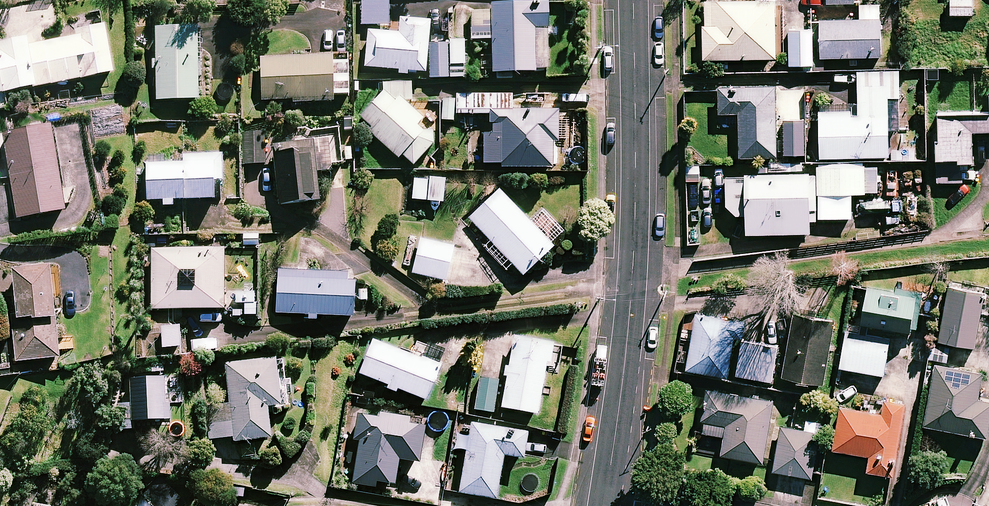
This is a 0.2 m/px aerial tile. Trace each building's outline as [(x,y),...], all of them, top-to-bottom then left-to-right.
[(362,24),(388,25),(389,0),(362,0),(362,24)] [(775,0),(704,0),(704,58),(775,58),(775,0)] [(972,0),(950,0),(949,14),(971,15),(972,0)] [(482,56),(482,69),(493,69),(493,72),(537,72),(537,69),(549,69),(548,2),(492,2),(492,10),(471,10),(472,47),(493,47),(493,56),(482,56)] [(880,56),(879,4),(859,4),(859,18),(821,18),(822,57),(880,56)] [(103,13),(73,18),(76,36),(27,45),(26,39),(0,44),(0,93),(114,71),(103,13)] [(427,71),(429,32),(430,21),(400,19),(399,33),(368,31),(366,67),(397,69),(396,73),(407,74),(408,70),(427,71)] [(199,27),(157,27),(157,99),(199,99),(199,27)] [(812,29),(787,29),(787,64),(812,64),(812,29)] [(429,32),(427,71),(427,76),(463,78),(465,44),(448,43),(448,33),(429,32)] [(260,102),(333,101),(333,93),(348,93),(348,56),(260,57),(260,102)] [(899,71),(857,71),(857,111),(819,112),(819,157),(888,156),(888,130),(899,130),(899,71)] [(422,118),(406,103),(406,101),(412,101),(412,82),(382,81),(382,94),(358,120),(399,158),(402,155),(413,165),(436,140),(417,124),(422,118)] [(775,86),(719,87),(719,113),(739,112),(740,156),(776,155),(775,86)] [(509,92),(457,91),(456,113),(475,114),(475,133),(469,133),(468,166),(552,167),(553,138),(556,138),(556,112),(509,111),(509,92)] [(988,94),(988,112),(936,113),(938,182),(961,181),(961,162),(972,161),(971,130),(988,130),(988,94)] [(804,154),(804,120),(782,121),(783,154),(804,154)] [(68,210),(52,124),(3,133),(19,219),(68,210)] [(265,130),(246,132),(249,164),(267,163),(265,130)] [(332,139),(315,141),(315,150),(274,152),(277,203),(319,200),(316,171),(334,170),(332,139)] [(175,206),(175,199),(215,199),(214,180),(223,180),(222,154),(178,154),(178,163),(147,163),(148,200),(162,199),(162,206),(175,206)] [(851,218),(851,196),(865,196),(865,193),(877,193),(877,166),(853,166),(853,161),(829,161),(829,166),(817,165),(817,218),(851,218)] [(724,177),(725,207),(735,214),(746,214),(746,233),(809,232),(809,219),(814,219),(813,195),(809,196),(808,173),(804,173),(804,163),(769,164),(769,174),(744,174),(744,176),(724,177)] [(445,179),(414,176),(412,199),(442,202),(445,179)] [(554,246),(500,189),(469,219),(523,275),(554,246)] [(454,247),(421,239),(412,273),(445,281),(454,247)] [(225,309),(225,249),(153,248),(152,308),(225,309)] [(59,358),(52,265),(14,268),(17,321),(13,321),(15,361),(59,358)] [(279,270),(277,312),(307,314),(307,319),(317,319),(318,315),(353,316),(355,274),(279,270)] [(860,324),(911,332),(913,322),(916,322),(920,295),(865,287),(860,324)] [(984,294),(949,287),(938,340),(973,347),(984,294)] [(255,317),(256,292),(232,291),(231,315),(255,317)] [(834,320),(792,313),(782,376),(823,383),(834,320)] [(743,322),(696,314),(686,369),(727,376),(734,336),(741,337),(743,322)] [(179,354),(180,332),(164,331),(163,354),(179,354)] [(889,338),(844,331),(839,367),(883,374),(889,338)] [(502,407),(537,413),(546,362),(550,363),(553,343),(514,336),(502,407)] [(396,393),(398,387),(428,398),(440,364),(373,340),(361,374),(388,384),(386,389),(396,393)] [(776,345),(741,340),(736,375),(771,380),(776,345)] [(949,347),(931,344),(928,361),(947,363),(949,347)] [(207,412),(209,439),(234,437),(234,440),(271,437),(268,406),(281,405),(277,358),(226,363),(230,410),(207,412)] [(934,363),(923,425),(986,436),(988,420),(988,400),(977,398),(982,371),(934,363)] [(134,419),(171,418),(170,402),(176,402),(175,376),(130,378),(131,404),(119,404),(120,429),(135,429),(134,419)] [(498,380),(480,377),(475,410),(494,412),(498,380)] [(721,455),(763,461),(766,442),(772,399),(709,390),(702,432),(724,436),(721,455)] [(904,404),(882,400),(880,413),(839,406),(832,449),(869,455),(866,470),(892,475),(904,404)] [(420,461),(425,425),(410,423),(410,418),(379,413),(378,417),(357,414),(353,438),(360,439),(353,483),(376,486),(377,480),(395,483),(399,458),(420,461)] [(472,423),(471,430),(463,429),(462,435),(457,434),(455,448),(467,450),(460,492),(496,498),(503,454),(523,458),(527,432),(472,423)] [(819,433),(779,427),(773,471),(812,477),(819,433)] [(163,480),(145,498),(154,505),(182,505),(186,502),(163,480)]
